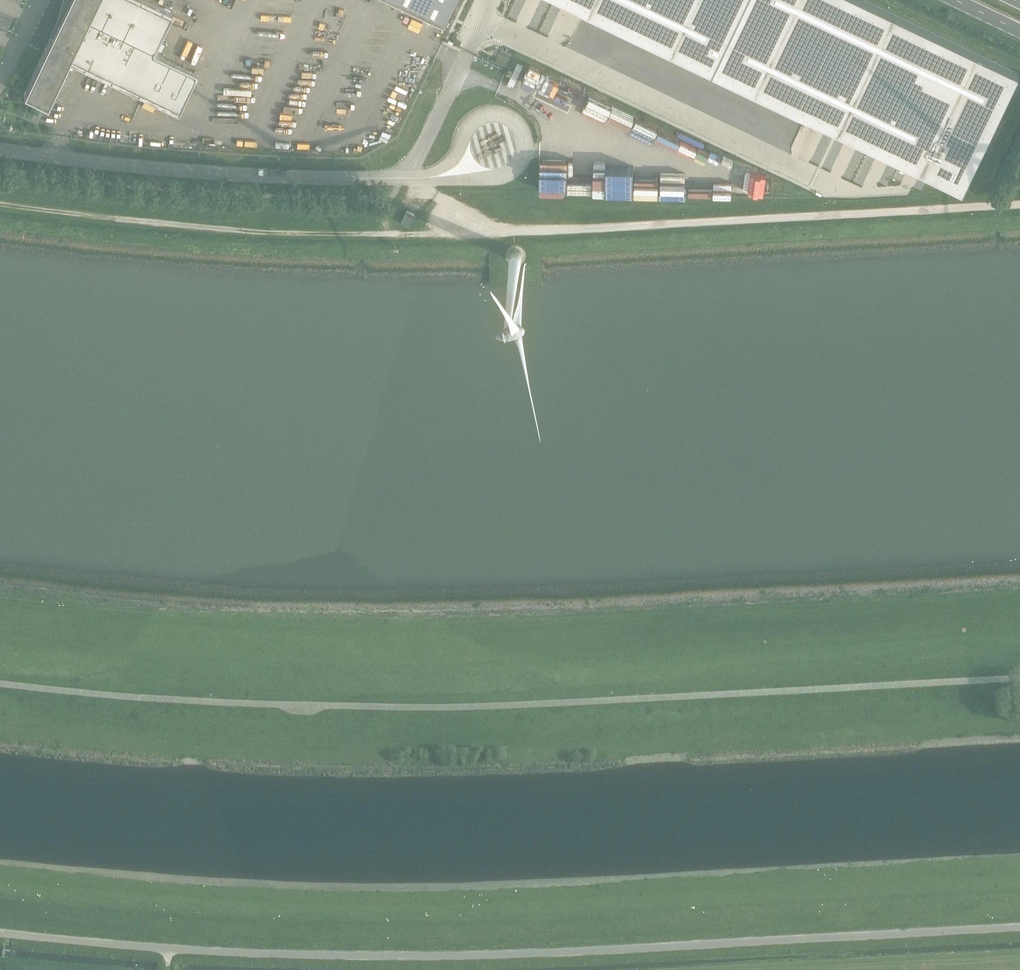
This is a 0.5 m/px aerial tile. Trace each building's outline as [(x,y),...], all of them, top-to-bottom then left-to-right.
[(24,94),(47,105),(69,59),(91,70),(127,87),(178,112),(197,72),(153,52),(172,12),(147,0),(61,0),(57,14),(55,20),(49,34),(52,35),(24,94)] [(442,27),(455,0),(387,0),(442,27)] [(803,114),(926,173),(927,171),(961,187),(968,174),(970,175),(981,151),(997,117),(1018,73),(866,0),(564,0),(803,114)] [(517,64),(508,84),(514,86),(523,66),(517,64)] [(408,226),(414,214),(406,211),(401,223),(408,226)]
